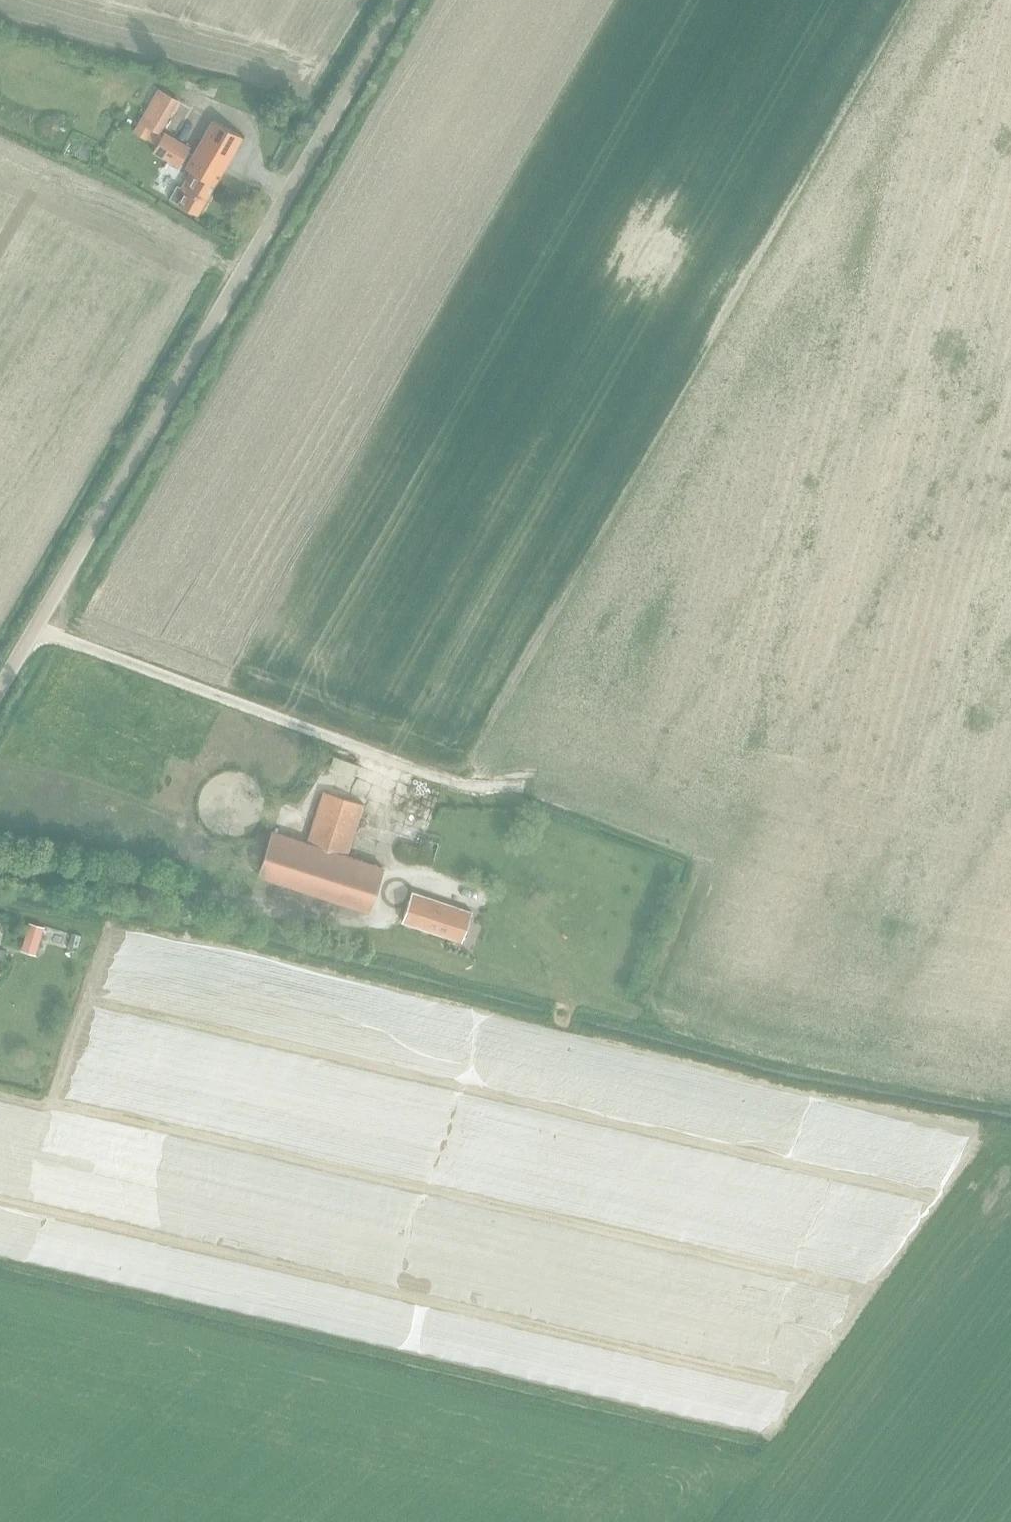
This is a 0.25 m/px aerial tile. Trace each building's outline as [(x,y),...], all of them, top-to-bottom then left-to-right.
[(138,122),(133,131),(156,144),(162,134),(158,132),(178,99),(159,88),(138,122)] [(169,198),(178,202),(197,213),(242,135),(213,118),(185,167),(190,170),(180,187),(176,185),(169,198)] [(156,144),(152,150),(178,165),(189,146),(163,131),(162,134),(156,144)] [(365,911),(382,870),(347,858),(365,805),(324,791),(307,843),(271,832),(257,876),(365,911)] [(460,942),(471,912),(412,892),(402,922),(460,942)] [(28,926),(20,953),(34,957),(43,931),(28,926)]
